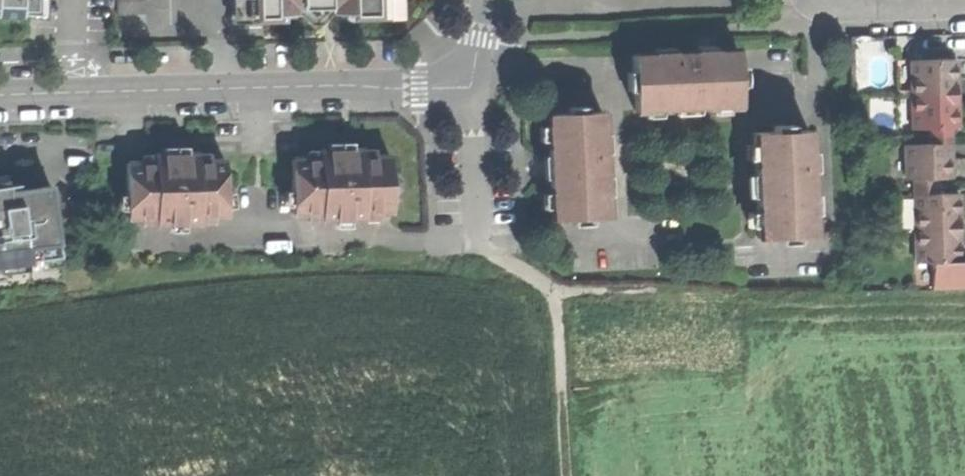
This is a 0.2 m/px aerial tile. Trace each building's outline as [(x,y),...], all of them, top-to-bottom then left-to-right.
[(37,15),(38,0),(0,0),(0,15),(37,15)] [(236,15),(281,15),(281,8),(293,8),(293,12),(331,12),(331,7),(344,7),(344,13),(392,12),(392,0),(236,0),(236,15)] [(144,15),(144,1),(115,1),(115,16),(144,15)] [(633,90),(634,109),(645,109),(661,108),(712,106),(728,106),(739,106),(738,85),(738,66),(737,50),(705,51),(705,56),(695,56),(694,52),(632,54),(633,71),(633,90)] [(911,95),(954,94),(954,76),(954,58),(910,59),(911,95)] [(626,91),(633,90),(633,71),(625,71),(625,81),(626,91)] [(954,109),(954,94),(911,95),(911,128),(955,128),(954,109)] [(729,115),(728,106),(712,106),(713,115),(729,115)] [(661,118),(661,108),(645,109),(645,118),(661,118)] [(565,114),(547,114),(547,126),(548,141),(548,159),(555,159),(555,173),(549,173),(549,193),(550,209),(550,220),(572,219),(591,218),(606,218),(602,112),(585,113),(565,114)] [(539,142),(548,141),(547,126),(538,126),(539,142)] [(773,132),(754,133),(754,144),(754,159),(755,174),(756,196),(756,210),(757,226),(757,237),(777,236),(796,236),(813,235),(809,131),(792,131),(773,132)] [(905,179),(948,178),(948,162),(948,143),(904,143),(905,179)] [(745,159),(754,159),(754,144),(745,144),(745,159)] [(290,159),(291,210),(318,210),(318,219),(362,218),(361,209),(388,208),(388,195),(396,188),(395,177),(387,168),(387,156),(357,156),(357,149),(338,150),(317,150),(317,158),(290,159)] [(123,163),(124,217),(152,216),(153,225),(195,223),(195,214),(222,213),(220,160),(194,161),(194,153),(169,154),(153,154),(153,162),(123,163)] [(748,197),(756,196),(755,174),(748,174),(748,186),(748,197)] [(45,259),(44,253),(57,251),(49,188),(7,194),(6,185),(0,186),(0,265),(45,259)] [(542,209),(550,209),(549,193),(542,193),(542,209)] [(957,194),(913,195),(913,229),(957,228),(957,212),(957,194)] [(749,226),(757,226),(756,210),(749,210),(749,226)] [(957,246),(957,228),(913,229),(914,262),(957,262),(957,246)]
